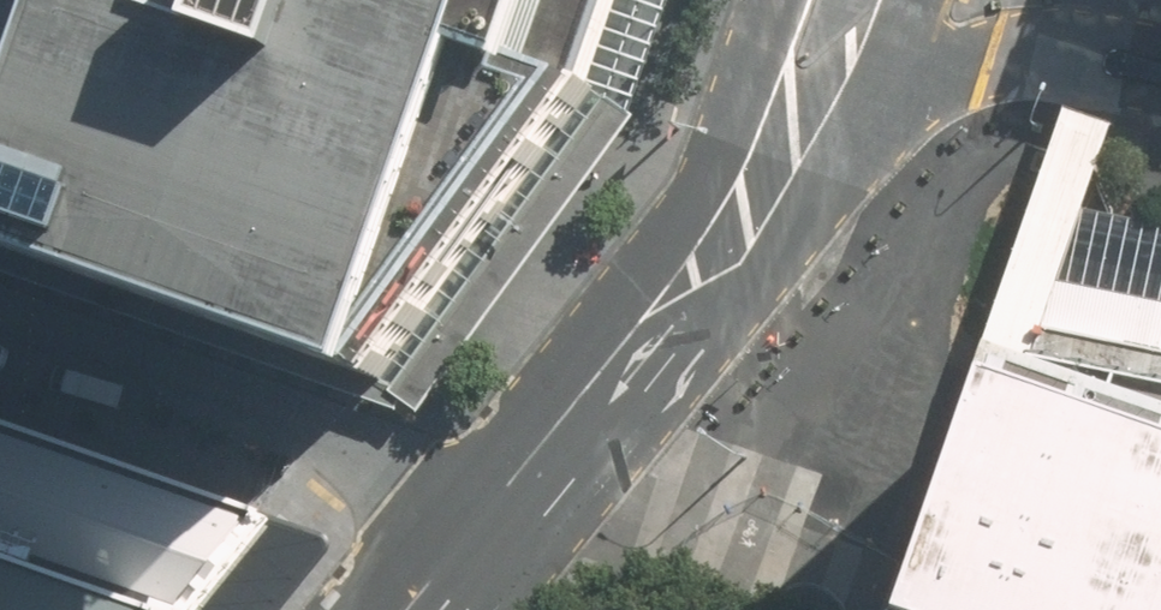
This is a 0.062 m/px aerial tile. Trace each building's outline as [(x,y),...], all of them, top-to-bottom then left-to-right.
[(375,378),(588,99),(623,1),(624,0),(0,0),(0,245),(375,378)] [(1083,206),(1112,124),(1064,109),(888,609),(889,609),(1160,609),(1160,222),(1083,206)] [(157,609),(210,609),(271,529),(0,425),(0,557),(157,609)] [(0,557),(0,609),(157,609),(0,557)]
